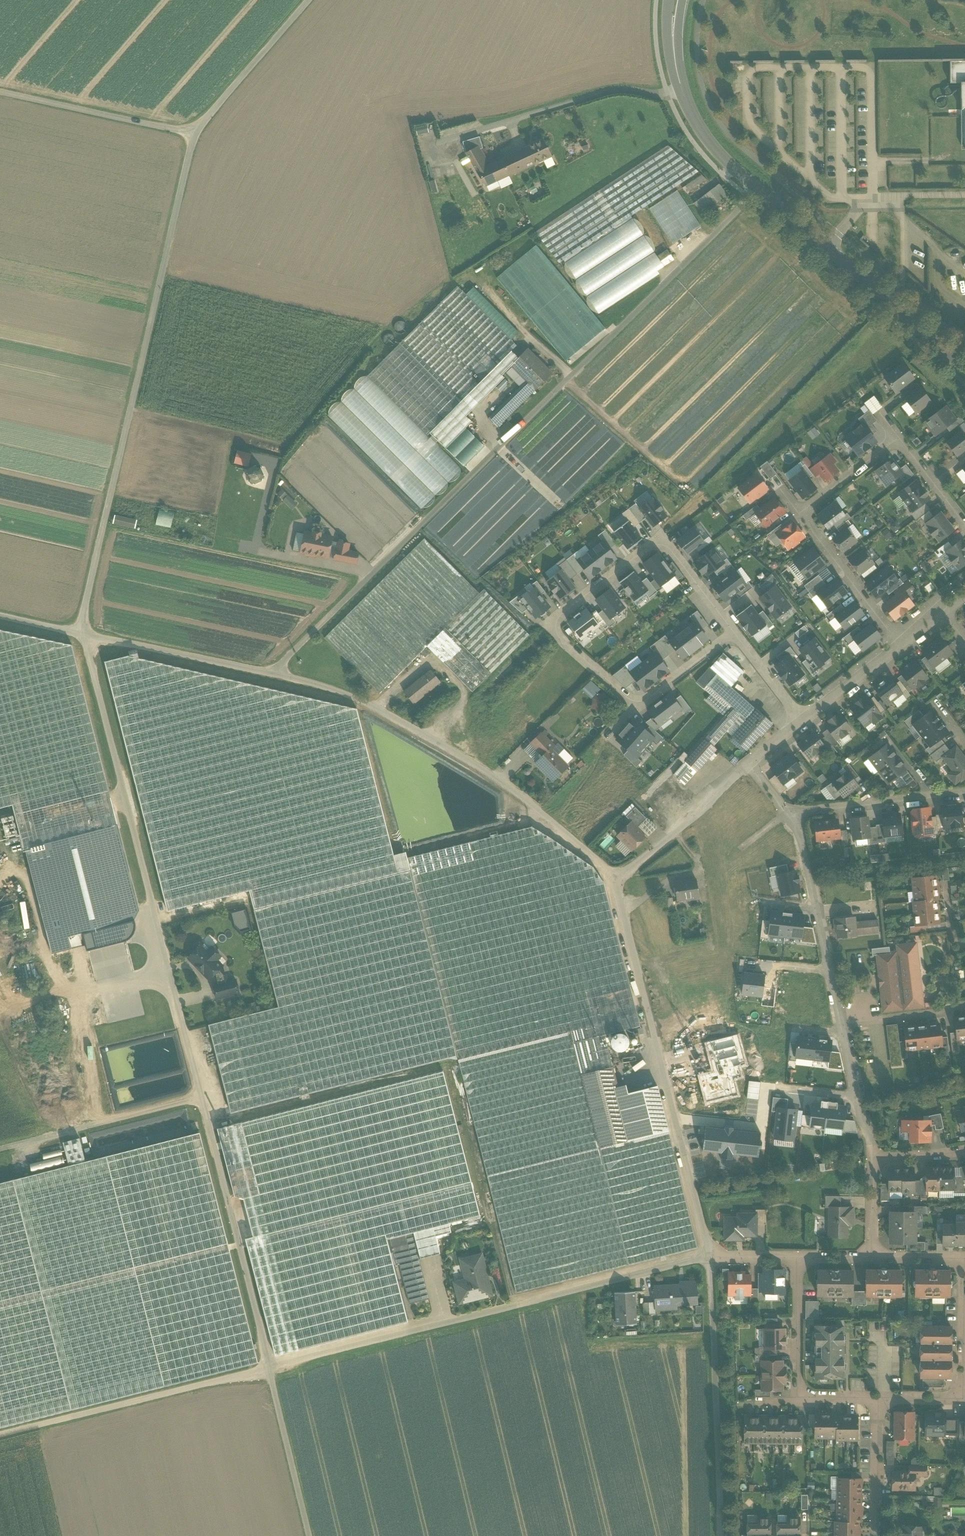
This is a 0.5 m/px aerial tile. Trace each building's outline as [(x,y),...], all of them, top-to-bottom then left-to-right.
[(949,62),(949,84),(960,84),(960,83),(964,83),(964,61),(949,62)] [(416,134),(427,131),(425,124),(414,127),(416,134)] [(479,137),(463,142),(466,153),(475,148),(476,150),(481,149),(483,148),(479,137)] [(534,145),(502,160),(509,176),(543,160),(547,169),(556,165),(551,156),(543,140),(541,141),(539,140),(535,142),(534,145)] [(560,263),(563,261),(632,215),(698,170),(667,145),(535,231),(560,263)] [(481,149),(476,150),(475,148),(466,153),(477,172),(490,166),(481,149)] [(500,159),(496,160),(496,163),(490,166),(477,172),(485,187),(498,181),(501,188),(512,183),(509,176),(502,160),(500,159)] [(701,173),(681,186),(685,191),(706,177),(701,173)] [(678,189),(648,208),(672,243),(701,224),(678,189)] [(710,189),(694,202),(702,212),(718,199),(710,189)] [(563,261),(599,315),(662,273),(660,271),(667,267),(632,215),(563,261)] [(495,276),(563,361),(604,328),(536,243),(495,276)] [(457,286),(367,376),(427,436),(428,435),(430,432),(511,351),(517,346),(511,340),(466,294),(457,286)] [(519,333),(473,287),(466,294),(511,340),(519,333)] [(552,374),(527,349),(518,358),(511,365),(512,366),(522,376),(515,383),(520,387),(526,381),(535,390),(536,390),(552,374)] [(511,351),(430,432),(446,448),(472,422),(466,416),(504,378),(502,376),(512,366),(511,365),(518,358),(511,351)] [(903,365),(891,374),(890,373),(885,377),(885,378),(884,379),(895,392),(913,378),(903,365)] [(427,436),(367,376),(328,415),(421,509),(461,469),(428,435),(427,436)] [(520,387),(488,419),(497,428),(535,390),(526,381),(520,387)] [(930,401),(920,388),(905,400),(915,413),(930,401)] [(945,407),(925,422),(935,435),(946,427),(955,420),(945,407)] [(869,411),(858,419),(862,425),(863,425),(871,436),(877,432),(871,425),(877,421),(869,411)] [(960,417),(955,420),(946,427),(950,432),(964,421),(960,417)] [(862,425),(851,434),(852,435),(846,440),(858,456),(876,442),(871,436),(863,425),(862,425)] [(812,427),(807,431),(813,437),(817,432),(812,427)] [(468,430),(448,450),(464,466),(484,446),(468,430)] [(946,443),(956,456),(964,449),(964,438),(961,432),(946,443)] [(236,463),(246,465),(248,455),(238,452),(236,463)] [(827,457),(814,467),(820,474),(825,482),(838,472),(832,464),(835,462),(830,455),(827,457)] [(892,460),(887,464),(886,463),(875,471),(886,486),(898,476),(902,473),(899,470),(899,469),(892,460)] [(777,474),(767,461),(760,467),(769,480),(777,474)] [(809,470),(804,464),(799,468),(802,471),(808,479),(813,475),(809,470)] [(905,465),(899,470),(902,473),(907,480),(913,475),(905,465)] [(262,468),(255,466),(248,469),(245,477),(248,482),(256,485),(262,482),(264,474),(262,468)] [(814,467),(813,466),(809,470),(813,475),(815,478),(820,474),(814,467)] [(802,471),(789,481),(803,498),(815,488),(808,479),(802,471)] [(907,480),(902,473),(898,476),(903,483),(907,480)] [(757,475),(738,489),(749,503),(767,489),(757,475)] [(915,481),(900,493),(905,498),(903,499),(912,511),(913,512),(924,503),(929,499),(915,481)] [(291,508),(296,502),(280,489),(275,494),(291,508)] [(666,517),(653,498),(639,508),(652,527),(666,517)] [(760,510),(755,514),(765,527),(784,512),(774,499),(760,510)] [(835,502),(817,516),(823,524),(824,524),(827,528),(833,524),(844,515),(841,511),(841,510),(835,502)] [(390,529),(395,534),(409,519),(408,514),(411,517),(414,513),(413,511),(405,503),(406,507),(401,509),(403,517),(396,519),(397,522),(386,525),(387,528),(381,535),(383,545),(391,536),(390,529)] [(924,503),(913,512),(912,511),(910,513),(916,521),(930,510),(924,503)] [(757,505),(742,516),(746,521),(755,514),(760,510),(757,505)] [(156,524),(170,528),(173,514),(159,510),(156,524)] [(844,515),(833,524),(836,529),(847,521),(851,518),(847,513),(844,515)] [(953,530),(940,513),(926,524),(930,530),(928,531),(933,537),(935,536),(939,541),(953,530)] [(623,514),(610,520),(613,526),(626,520),(623,514)] [(113,523),(135,528),(137,521),(115,516),(113,523)] [(642,539),(628,521),(614,532),(628,550),(642,539)] [(847,521),(837,529),(840,534),(847,529),(851,525),(847,521)] [(784,530),(777,535),(787,548),(791,545),(793,547),(798,543),(797,541),(803,536),(793,523),(784,530)] [(780,525),(772,531),(775,537),(777,535),(784,530),(780,525)] [(676,543),(686,555),(703,541),(693,529),(676,543)] [(840,534),(832,540),(842,553),(857,541),(847,529),(840,534)] [(772,531),(767,535),(770,540),(775,537),(772,531)] [(293,551),(301,552),(304,534),(296,532),(293,551)] [(321,534),(313,532),(313,533),(305,532),(304,534),(301,552),(328,558),(332,537),(321,535),(321,534)] [(484,590),(480,594),(424,538),(397,566),(452,621),(445,628),(491,674),(529,635),(484,590)] [(946,552),(950,558),(949,559),(953,565),(955,564),(958,569),(964,564),(964,546),(961,541),(952,548),(946,552)] [(349,544),(339,542),(337,550),(336,549),(334,559),(356,563),(358,554),(347,552),(349,544)] [(616,559),(603,542),(590,552),(604,569),(607,566),(607,565),(616,559)] [(948,542),(940,548),(944,553),(946,552),(952,548),(948,542)] [(813,548),(794,563),(806,579),(825,564),(813,548)] [(940,548),(935,552),(939,558),(944,553),(940,548)] [(713,549),(696,561),(698,564),(696,567),(702,575),(705,572),(707,576),(724,563),(713,549)] [(864,551),(849,562),(859,575),(874,563),(864,551)] [(590,552),(578,561),(590,578),(599,571),(600,572),(604,569),(590,552)] [(674,575),(657,553),(643,564),(660,586),(674,575)] [(397,566),(324,638),(380,693),(427,646),(445,628),(452,621),(397,566)] [(887,568),(866,584),(876,597),(885,590),(895,582),(897,581),(896,581),(887,568)] [(561,570),(547,581),(547,583),(550,587),(549,588),(554,594),(555,593),(560,600),(575,588),(561,570)] [(746,585),(735,571),(713,587),(717,591),(715,592),(720,598),(721,597),(724,601),(746,585)] [(648,591),(634,573),(634,572),(633,572),(619,582),(620,583),(634,601),(634,602),(649,591),(648,591)] [(837,579),(816,595),(827,608),(848,592),(837,579)] [(899,579),(896,581),(897,581),(895,582),(899,587),(902,584),(903,584),(899,579)] [(895,582),(885,590),(888,595),(893,592),(899,587),(895,582)] [(899,587),(893,592),(896,596),(901,593),(902,593),(906,589),(902,584),(899,587)] [(534,588),(528,593),(527,592),(520,597),(520,599),(532,614),(536,618),(540,615),(541,617),(546,613),(545,611),(549,608),(534,588)] [(772,588),(758,598),(774,619),(788,608),(772,588)] [(625,607),(610,590),(595,602),(609,620),(625,607)] [(896,596),(885,605),(895,618),(911,605),(902,593),(901,593),(896,596)] [(854,602),(835,617),(845,630),(864,615),(854,602)] [(766,626),(750,605),(736,616),(741,623),(740,624),(745,631),(747,630),(752,637),(766,626)] [(586,609),(568,623),(581,640),(588,635),(587,633),(591,630),(592,631),(599,626),(586,609)] [(695,623),(682,632),(695,650),(702,645),(701,644),(707,639),(695,623)] [(871,624),(852,638),(862,652),(881,637),(871,624)] [(803,626),(793,631),(796,637),(806,631),(803,626)] [(491,674),(445,628),(427,646),(443,662),(444,661),(452,654),(462,666),(454,673),(472,692),(491,674)] [(0,630),(0,809),(13,805),(24,849),(25,849),(118,825),(72,646),(0,630)] [(689,655),(695,650),(682,632),(669,642),(682,659),(688,654),(689,655)] [(827,656),(814,639),(809,642),(808,640),(803,644),(804,646),(800,649),(815,670),(823,664),(822,663),(827,659),(827,656)] [(934,643),(929,647),(922,653),(926,657),(934,667),(940,662),(940,663),(946,658),(952,653),(941,639),(934,644),(934,643)] [(729,711),(729,710),(722,704),(725,701),(707,685),(716,675),(727,684),(740,668),(736,665),(733,662),(723,653),(713,663),(696,683),(729,711)] [(462,666),(452,654),(444,661),(454,673),(462,666)] [(656,654),(643,664),(656,680),(668,671),(656,654)] [(357,709),(129,656),(105,662),(168,911),(249,891),(254,910),(410,871),(407,858),(405,852),(393,855),(357,709)] [(803,674),(789,656),(775,667),(789,685),(803,674)] [(934,667),(926,657),(921,660),(932,674),(937,671),(934,667)] [(934,667),(937,671),(938,672),(950,663),(946,658),(940,663),(940,662),(934,667)] [(914,661),(909,665),(908,664),(904,667),(905,669),(900,672),(902,675),(913,689),(917,686),(918,687),(924,683),(923,681),(927,678),(914,661)] [(643,664),(630,674),(643,690),(656,680),(643,664)] [(431,671),(404,693),(413,704),(440,682),(431,671)] [(727,684),(716,675),(707,685),(725,701),(722,704),(729,710),(732,712),(734,709),(741,715),(750,704),(727,684)] [(913,689),(902,675),(897,678),(899,681),(908,693),(913,689)] [(894,684),(889,677),(883,682),(883,681),(879,684),(879,685),(874,688),(887,705),(891,701),(893,702),(897,699),(897,697),(901,694),(894,684)] [(589,680),(580,688),(589,697),(598,689),(589,680)] [(903,696),(908,693),(899,681),(894,684),(901,694),(903,696)] [(603,708),(606,704),(610,704),(610,699),(606,699),(603,695),(597,694),(594,698),(593,704),(590,706),(593,711),(596,708),(603,708)] [(681,709),(670,695),(661,701),(660,701),(654,706),(654,707),(648,711),(659,726),(681,709)] [(866,697),(861,701),(860,700),(855,704),(856,705),(851,709),(864,726),(872,721),(873,723),(881,717),(880,715),(869,700),(866,697)] [(884,711),(873,697),(869,700),(880,715),(884,711)] [(757,711),(750,704),(741,715),(731,725),(737,730),(736,731),(737,732),(732,737),(746,750),(764,730),(766,731),(773,723),(758,710),(757,711)] [(704,739),(704,740),(712,747),(731,725),(741,715),(734,709),(732,712),(729,710),(729,711),(704,739)] [(918,710),(904,721),(909,728),(913,725),(923,716),(918,710)] [(923,716),(913,725),(921,736),(940,721),(931,710),(923,716)] [(362,712),(400,849),(501,822),(499,794),(362,712)] [(851,729),(839,714),(835,718),(834,717),(828,721),(829,722),(825,726),(827,729),(836,740),(840,737),(841,738),(847,733),(846,732),(851,729)] [(655,737),(633,719),(629,724),(619,735),(615,740),(637,758),(641,753),(650,743),(655,737)] [(940,721),(921,736),(929,746),(930,747),(940,739),(948,732),(940,721)] [(836,740),(827,729),(822,733),(824,737),(833,748),(838,743),(836,740)] [(814,732),(797,745),(808,759),(825,747),(820,740),(814,732)] [(554,746),(541,733),(531,743),(540,753),(542,752),(544,755),(551,748),(552,748),(554,746)] [(833,748),(824,737),(820,740),(825,747),(828,751),(833,748)] [(944,744),(940,739),(930,747),(929,746),(926,749),(930,755),(944,744)] [(690,757),(686,761),(696,771),(715,750),(712,747),(704,740),(690,757)] [(531,743),(523,750),(536,763),(540,759),(538,757),(538,755),(540,753),(531,743)] [(950,751),(944,744),(930,755),(936,762),(942,757),(950,751)] [(886,745),(869,758),(878,771),(896,757),(886,745)] [(942,757),(952,771),(947,774),(955,784),(960,780),(961,781),(964,778),(964,759),(956,746),(950,751),(942,757)] [(551,748),(544,755),(542,752),(540,753),(538,755),(538,757),(540,759),(536,763),(535,763),(546,774),(547,772),(550,775),(556,775),(564,767),(557,759),(559,756),(558,754),(552,748),(551,748)] [(573,758),(564,749),(558,754),(559,756),(557,759),(564,767),(573,758)] [(684,752),(678,758),(684,764),(686,761),(690,757),(689,756),(684,752)] [(789,755),(782,760),(781,759),(776,763),(777,764),(771,769),(776,775),(783,784),(783,783),(792,777),(793,779),(802,771),(789,755)] [(913,780),(896,757),(878,771),(888,784),(892,781),(893,782),(899,790),(913,780)] [(684,764),(673,775),(684,785),(696,771),(686,761),(684,764)] [(858,776),(848,764),(844,767),(847,772),(853,780),(858,776)] [(847,772),(832,784),(843,797),(858,786),(853,780),(847,772)] [(776,775),(769,780),(780,794),(787,789),(783,783),(783,784),(776,775)] [(959,804),(941,806),(942,814),(944,828),(945,828),(950,828),(953,830),(956,827),(962,826),(961,820),(963,818),(961,816),(959,804)] [(646,819),(635,807),(626,816),(631,822),(637,828),(646,819)] [(929,808),(911,810),(914,834),(919,838),(921,835),(931,834),(932,834),(930,817),(929,808)] [(899,814),(892,814),(892,815),(882,816),(883,824),(884,836),(885,836),(902,834),(899,814)] [(942,814),(935,815),(936,817),(938,833),(945,832),(945,828),(944,828),(942,814)] [(867,817),(851,819),(853,840),(870,838),(869,828),(867,817)] [(936,817),(930,817),(932,834),(931,834),(933,835),(938,835),(938,833),(936,817)] [(637,830),(644,838),(655,827),(646,819),(637,828),(637,830)] [(837,820),(815,823),(817,840),(839,838),(837,820)] [(637,828),(631,822),(618,836),(622,840),(632,850),(644,838),(637,830),(637,828)] [(884,836),(883,824),(876,825),(876,827),(877,842),(878,843),(886,842),(885,836),(884,836)] [(140,910),(118,825),(25,849),(52,954),(86,945),(84,934),(122,924),(134,920),(140,910)] [(532,827),(407,858),(410,871),(458,1059),(570,1031),(573,1043),(605,1035),(611,1033),(640,1026),(604,883),(593,867),(552,839),(551,838),(532,827)] [(876,827),(869,828),(870,838),(870,843),(877,842),(876,827)] [(627,855),(632,850),(622,840),(617,845),(627,855)] [(22,844),(11,847),(13,852),(23,850),(22,844)] [(778,898),(800,893),(793,863),(768,869),(769,876),(773,875),(778,898)] [(254,910),(278,1007),(208,1025),(231,1113),(448,1058),(458,1059),(410,871),(254,910)] [(935,875),(912,878),(913,890),(937,888),(935,875)] [(696,880),(674,883),(677,900),(685,899),(686,901),(699,899),(696,880)] [(937,888),(913,890),(914,902),(936,900),(938,900),(937,888)] [(0,900),(0,911),(13,907),(10,896),(0,900)] [(936,900),(914,902),(912,902),(914,914),(938,911),(936,900)] [(229,911),(233,933),(250,930),(246,908),(229,911)] [(938,911),(914,914),(915,926),(939,923),(938,911)] [(803,916),(771,913),(768,935),(801,938),(803,916)] [(853,917),(834,919),(834,926),(837,925),(838,938),(855,936),(855,935),(861,935),(860,922),(854,922),(853,917)] [(134,920),(122,924),(126,941),(132,936),(135,929),(135,922),(134,920)] [(877,920),(860,922),(861,935),(878,933),(877,920)] [(209,950),(201,941),(196,947),(198,949),(189,957),(194,963),(209,979),(214,974),(216,976),(218,985),(227,982),(225,974),(219,969),(213,962),(216,960),(221,956),(212,947),(209,950)] [(916,943),(897,946),(897,952),(890,953),(889,947),(871,949),(872,956),(877,955),(883,1012),(923,1007),(916,943)] [(222,966),(216,960),(213,962),(219,969),(222,966)] [(762,996),(765,975),(744,973),(741,994),(762,996)] [(218,985),(213,986),(217,999),(239,993),(236,980),(227,982),(218,985)] [(954,1018),(956,1040),(964,1039),(964,1017),(954,1018)] [(897,1024),(886,1025),(891,1066),(902,1065),(897,1024)] [(939,1024),(927,1026),(930,1048),(941,1046),(942,1046),(941,1038),(939,1024)] [(927,1026),(916,1027),(918,1049),(930,1048),(927,1026)] [(916,1027),(903,1028),(906,1050),(918,1049),(916,1027)] [(175,1031),(102,1050),(117,1110),(184,1093),(189,1086),(175,1031)] [(570,1031),(458,1059),(516,1293),(522,1292),(697,1248),(668,1130),(639,1138),(599,1148),(581,1074),(573,1043),(570,1031)] [(621,1033),(615,1034),(611,1038),(610,1041),(611,1046),(615,1050),(620,1051),(625,1049),(628,1045),(629,1040),(626,1035),(621,1033)] [(605,1035),(573,1043),(581,1074),(613,1066),(606,1042),(605,1035)] [(832,1041),(798,1037),(795,1057),(830,1061),(832,1041)] [(613,1066),(581,1074),(599,1148),(639,1138),(628,1093),(620,1095),(613,1066)] [(406,1304),(410,1304),(399,1264),(419,1259),(440,1253),(436,1236),(451,1232),(449,1224),(476,1217),(480,1216),(443,1072),(218,1129),(235,1195),(236,1195),(276,1354),(410,1319),(406,1304)] [(657,1086),(644,1089),(651,1117),(661,1115),(664,1115),(657,1086)] [(668,1130),(664,1115),(661,1115),(651,1117),(644,1089),(628,1093),(639,1138),(668,1130)] [(843,1129),(846,1106),(828,1104),(825,1127),(843,1129)] [(792,1139),(795,1111),(778,1109),(775,1131),(780,1131),(780,1138),(792,1139)] [(186,1111),(88,1136),(93,1156),(190,1133),(186,1111)] [(940,1114),(929,1116),(929,1120),(929,1125),(934,1125),(935,1130),(943,1128),(940,1114)] [(917,1120),(905,1120),(905,1127),(899,1127),(899,1139),(910,1139),(910,1142),(929,1142),(929,1135),(930,1135),(930,1127),(929,1127),(929,1125),(929,1120),(923,1120),(919,1118),(917,1120)] [(200,1133),(106,1156),(164,1386),(258,1362),(200,1133)] [(80,1138),(63,1142),(69,1166),(85,1161),(80,1138)] [(61,1149),(42,1154),(44,1160),(62,1155),(61,1149)] [(64,1155),(30,1164),(32,1172),(66,1164),(64,1155)] [(69,1166),(13,1180),(71,1410),(164,1386),(106,1156),(85,1161),(69,1166)] [(953,1167),(938,1168),(939,1190),(953,1189),(953,1176),(953,1167)] [(953,1167),(953,1176),(961,1175),(959,1167),(953,1167)] [(913,1168),(901,1169),(902,1191),(902,1193),(913,1192),(914,1192),(914,1181),(913,1168)] [(938,1168),(925,1168),(926,1180),(926,1190),(927,1190),(939,1190),(938,1168)] [(898,1170),(888,1170),(888,1184),(888,1191),(889,1191),(902,1191),(901,1169),(898,1169),(898,1170)] [(953,1189),(953,1193),(964,1193),(962,1181),(961,1175),(953,1176),(953,1189)] [(13,1180),(0,1183),(0,1427),(71,1410),(13,1180)] [(888,1191),(888,1184),(880,1184),(880,1201),(889,1200),(889,1191),(888,1191)] [(840,1196),(825,1195),(825,1207),(829,1207),(840,1207),(840,1196)] [(840,1207),(829,1207),(828,1237),(846,1238),(847,1217),(852,1218),(852,1208),(847,1208),(847,1207),(840,1207)] [(766,1209),(755,1209),(755,1213),(756,1213),(756,1224),(766,1224),(766,1209)] [(743,1217),(724,1217),(724,1240),(736,1240),(736,1236),(756,1236),(756,1224),(756,1213),(755,1213),(743,1213),(743,1217)] [(908,1213),(891,1213),(891,1214),(889,1215),(888,1220),(890,1221),(890,1227),(914,1228),(915,1214),(915,1213),(908,1213)] [(955,1222),(949,1222),(947,1224),(943,1224),(942,1230),(942,1244),(942,1245),(955,1245),(955,1222)] [(955,1222),(955,1245),(964,1245),(964,1222),(955,1222)] [(914,1228),(890,1227),(890,1242),(906,1242),(914,1242),(914,1228)] [(924,1242),(914,1242),(906,1242),(906,1250),(924,1250),(924,1242)] [(482,1255),(460,1260),(465,1280),(460,1281),(462,1290),(456,1292),(459,1304),(490,1296),(486,1277),(487,1276),(482,1255)] [(419,1259),(399,1264),(410,1304),(429,1299),(419,1259)] [(838,1270),(832,1270),(832,1271),(817,1271),(817,1280),(817,1288),(817,1295),(831,1295),(831,1296),(838,1296),(838,1295),(851,1296),(852,1296),(852,1291),(852,1288),(853,1281),(852,1281),(852,1271),(838,1271),(838,1270)] [(880,1271),(866,1271),(866,1280),(865,1280),(865,1288),(866,1288),(866,1291),(866,1295),(879,1295),(879,1296),(887,1296),(887,1295),(901,1295),(901,1288),(901,1281),(901,1271),(886,1271),(886,1270),(880,1270),(880,1271)] [(929,1271),(916,1271),(915,1272),(915,1281),(914,1281),(913,1282),(913,1286),(914,1287),(915,1287),(914,1294),(916,1295),(928,1295),(928,1296),(936,1296),(936,1295),(948,1296),(949,1295),(949,1287),(950,1287),(951,1286),(951,1282),(950,1281),(949,1281),(950,1272),(949,1271),(935,1271),(935,1270),(929,1270),(929,1271)] [(783,1271),(764,1271),(764,1275),(764,1292),(764,1293),(765,1293),(765,1299),(777,1299),(779,1294),(782,1294),(784,1292),(784,1289),(783,1288),(783,1271)] [(750,1276),(739,1276),(739,1273),(728,1273),(728,1295),(735,1295),(735,1301),(743,1301),(743,1294),(750,1294),(750,1289),(750,1276)] [(453,1283),(456,1292),(462,1290),(460,1281),(453,1283)] [(684,1284),(654,1286),(655,1302),(655,1310),(677,1309),(676,1305),(676,1301),(688,1301),(688,1304),(697,1304),(696,1281),(684,1281),(684,1284)] [(758,1288),(750,1289),(750,1294),(750,1303),(758,1303),(758,1288)] [(635,1292),(614,1293),(616,1325),(636,1324),(635,1292)] [(818,1301),(805,1301),(805,1319),(818,1319),(818,1301)] [(843,1326),(831,1326),(831,1325),(815,1326),(815,1346),(815,1358),(815,1378),(831,1378),(843,1378),(843,1371),(844,1368),(844,1366),(844,1364),(844,1362),(844,1361),(843,1358),(843,1345),(843,1343),(844,1342),(844,1340),(844,1339),(844,1337),(844,1335),(843,1334),(843,1333),(843,1326)] [(951,1327),(923,1327),(923,1344),(951,1344),(951,1327)] [(783,1329),(764,1329),(764,1347),(765,1349),(776,1349),(783,1349),(783,1344),(785,1344),(785,1338),(783,1338),(783,1329)] [(951,1344),(923,1344),(923,1360),(951,1360),(951,1344)] [(776,1349),(765,1349),(764,1347),(758,1347),(758,1355),(769,1355),(776,1355),(776,1349)] [(951,1360),(923,1360),(922,1377),(936,1377),(944,1377),(950,1377),(951,1360)] [(770,1361),(761,1361),(761,1362),(761,1376),(785,1375),(785,1372),(782,1372),(782,1361),(770,1361)] [(785,1379),(785,1375),(761,1376),(761,1390),(770,1390),(782,1390),(782,1379),(785,1379)] [(936,1377),(922,1377),(922,1387),(936,1387),(936,1377)] [(913,1413),(895,1412),(895,1438),(913,1439),(913,1413)] [(944,1413),(925,1413),(925,1435),(944,1435),(944,1418),(944,1413)] [(825,1415),(814,1414),(814,1437),(825,1438),(825,1415)] [(836,1415),(825,1415),(825,1438),(835,1438),(836,1438),(836,1417),(836,1415)] [(836,1417),(836,1438),(835,1438),(835,1440),(846,1440),(847,1417),(836,1417)] [(858,1417),(847,1417),(846,1440),(857,1440),(858,1417)] [(754,1418),(744,1418),(744,1443),(754,1443),(754,1418)] [(763,1418),(754,1418),(754,1443),(763,1443),(763,1418)] [(773,1418),(763,1418),(763,1443),(773,1443),(773,1418)] [(783,1418),(773,1418),(773,1443),(782,1443),(783,1418)] [(792,1418),(783,1418),(782,1443),(792,1443),(792,1418)] [(802,1418),(792,1418),(792,1443),(802,1443),(802,1418)] [(959,1418),(944,1418),(944,1434),(959,1435),(959,1422),(959,1418)] [(894,1441),(886,1441),(886,1459),(894,1459),(894,1441)] [(927,1466),(909,1465),(909,1472),(915,1472),(915,1476),(926,1476),(927,1466)] [(909,1472),(893,1472),(892,1489),(911,1489),(912,1483),(915,1480),(915,1476),(915,1472),(909,1472)] [(860,1478),(837,1478),(837,1489),(860,1489),(860,1478)] [(860,1489),(837,1489),(837,1500),(860,1500),(860,1489)] [(940,1505),(941,1496),(931,1496),(931,1505),(940,1505)] [(860,1500),(837,1500),(837,1511),(860,1511),(860,1500)] [(860,1511),(837,1511),(837,1521),(858,1522),(860,1522),(860,1511)] [(770,1534),(770,1518),(757,1518),(757,1522),(747,1522),(747,1535),(770,1534)] [(800,1518),(786,1518),(786,1522),(777,1522),(777,1534),(800,1534),(800,1518)] [(858,1522),(837,1521),(835,1521),(835,1532),(858,1532),(858,1522)] [(901,1527),(901,1535),(921,1535),(921,1527),(901,1527)]
